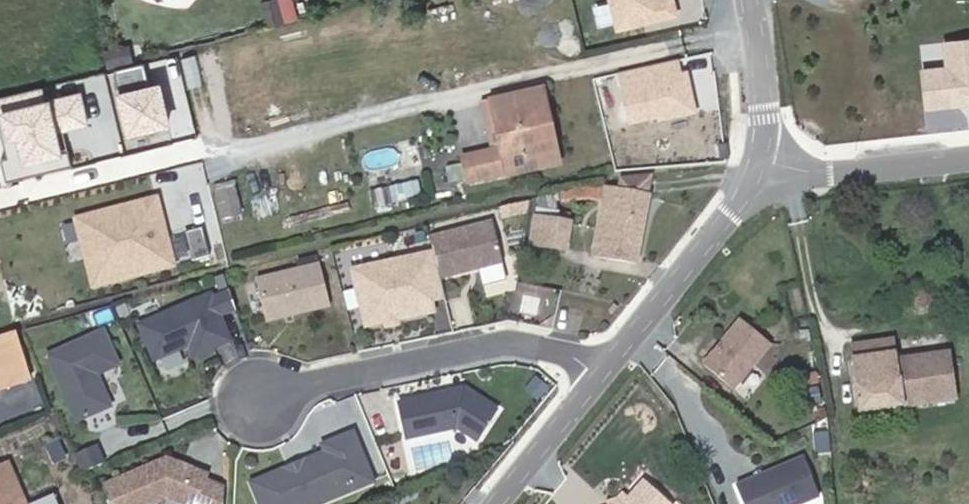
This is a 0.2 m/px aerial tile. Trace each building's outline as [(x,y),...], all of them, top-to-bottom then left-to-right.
[(270,23),(300,15),(296,0),(264,0),(270,23)] [(610,21),(666,7),(665,0),(605,0),(610,21)] [(941,39),(944,67),(921,70),(926,110),(968,105),(968,36),(941,39)] [(116,68),(121,88),(151,80),(146,60),(116,68)] [(163,82),(117,89),(123,133),(169,126),(163,82)] [(73,163),(65,130),(92,124),(83,89),(46,98),(43,86),(0,96),(0,127),(6,154),(0,156),(0,158),(5,179),(73,163)] [(486,149),(495,148),(487,107),(531,99),(538,141),(545,139),(535,90),(476,101),(486,149)] [(486,149),(457,155),(462,177),(550,162),(545,139),(538,141),(531,99),(487,107),(495,148),(486,149)] [(438,181),(462,177),(457,155),(435,160),(438,181)] [(183,220),(192,259),(227,251),(206,160),(156,172),(162,198),(198,190),(204,215),(183,220)] [(646,169),(625,172),(623,187),(601,183),(589,247),(631,256),(646,169)] [(586,184),(576,184),(576,194),(586,195),(586,184)] [(73,213),(90,287),(178,267),(161,193),(73,213)] [(537,202),(528,234),(560,241),(565,219),(561,218),(551,217),(553,205),(537,202)] [(563,207),(553,205),(551,217),(561,218),(563,207)] [(493,213),(431,227),(432,233),(440,268),(480,258),(503,253),(493,213)] [(440,268),(432,233),(352,252),(369,319),(433,303),(430,289),(427,275),(441,272),(440,268)] [(257,268),(267,309),(331,294),(320,252),(257,268)] [(507,270),(503,253),(480,258),(484,275),(507,270)] [(445,286),(441,272),(427,275),(430,289),(445,286)] [(210,281),(138,310),(152,345),(188,331),(193,342),(228,327),(218,302),(235,295),(230,279),(212,286),(210,281)] [(736,312),(700,359),(730,382),(766,337),(736,312)] [(105,317),(48,340),(75,407),(110,393),(97,360),(119,351),(105,317)] [(0,322),(0,370),(24,365),(13,319),(0,322)] [(895,335),(845,341),(851,356),(897,348),(895,335)] [(851,356),(860,414),(960,397),(952,346),(898,355),(897,348),(851,356)] [(524,380),(535,390),(545,378),(534,369),(524,380)] [(443,383),(398,392),(405,427),(455,417),(474,430),(495,401),(463,379),(455,380),(456,384),(444,387),(443,383)] [(816,395),(813,380),(800,384),(804,398),(816,395)] [(263,503),(293,503),(352,480),(345,461),(364,454),(352,424),(322,436),(325,443),(300,453),(301,456),(289,461),(288,458),(251,473),(263,503)] [(97,432),(73,441),(81,459),(104,450),(97,432)] [(114,503),(120,503),(165,485),(211,503),(221,503),(223,476),(206,469),(208,463),(189,455),(188,458),(180,455),(181,452),(165,446),(101,473),(114,503)] [(5,447),(0,449),(0,503),(32,503),(5,447)] [(731,480),(741,503),(780,503),(814,489),(797,450),(731,480)] [(372,472),(364,454),(345,461),(352,480),(372,472)] [(668,499),(639,475),(618,499),(602,503),(664,503),(668,499)]
